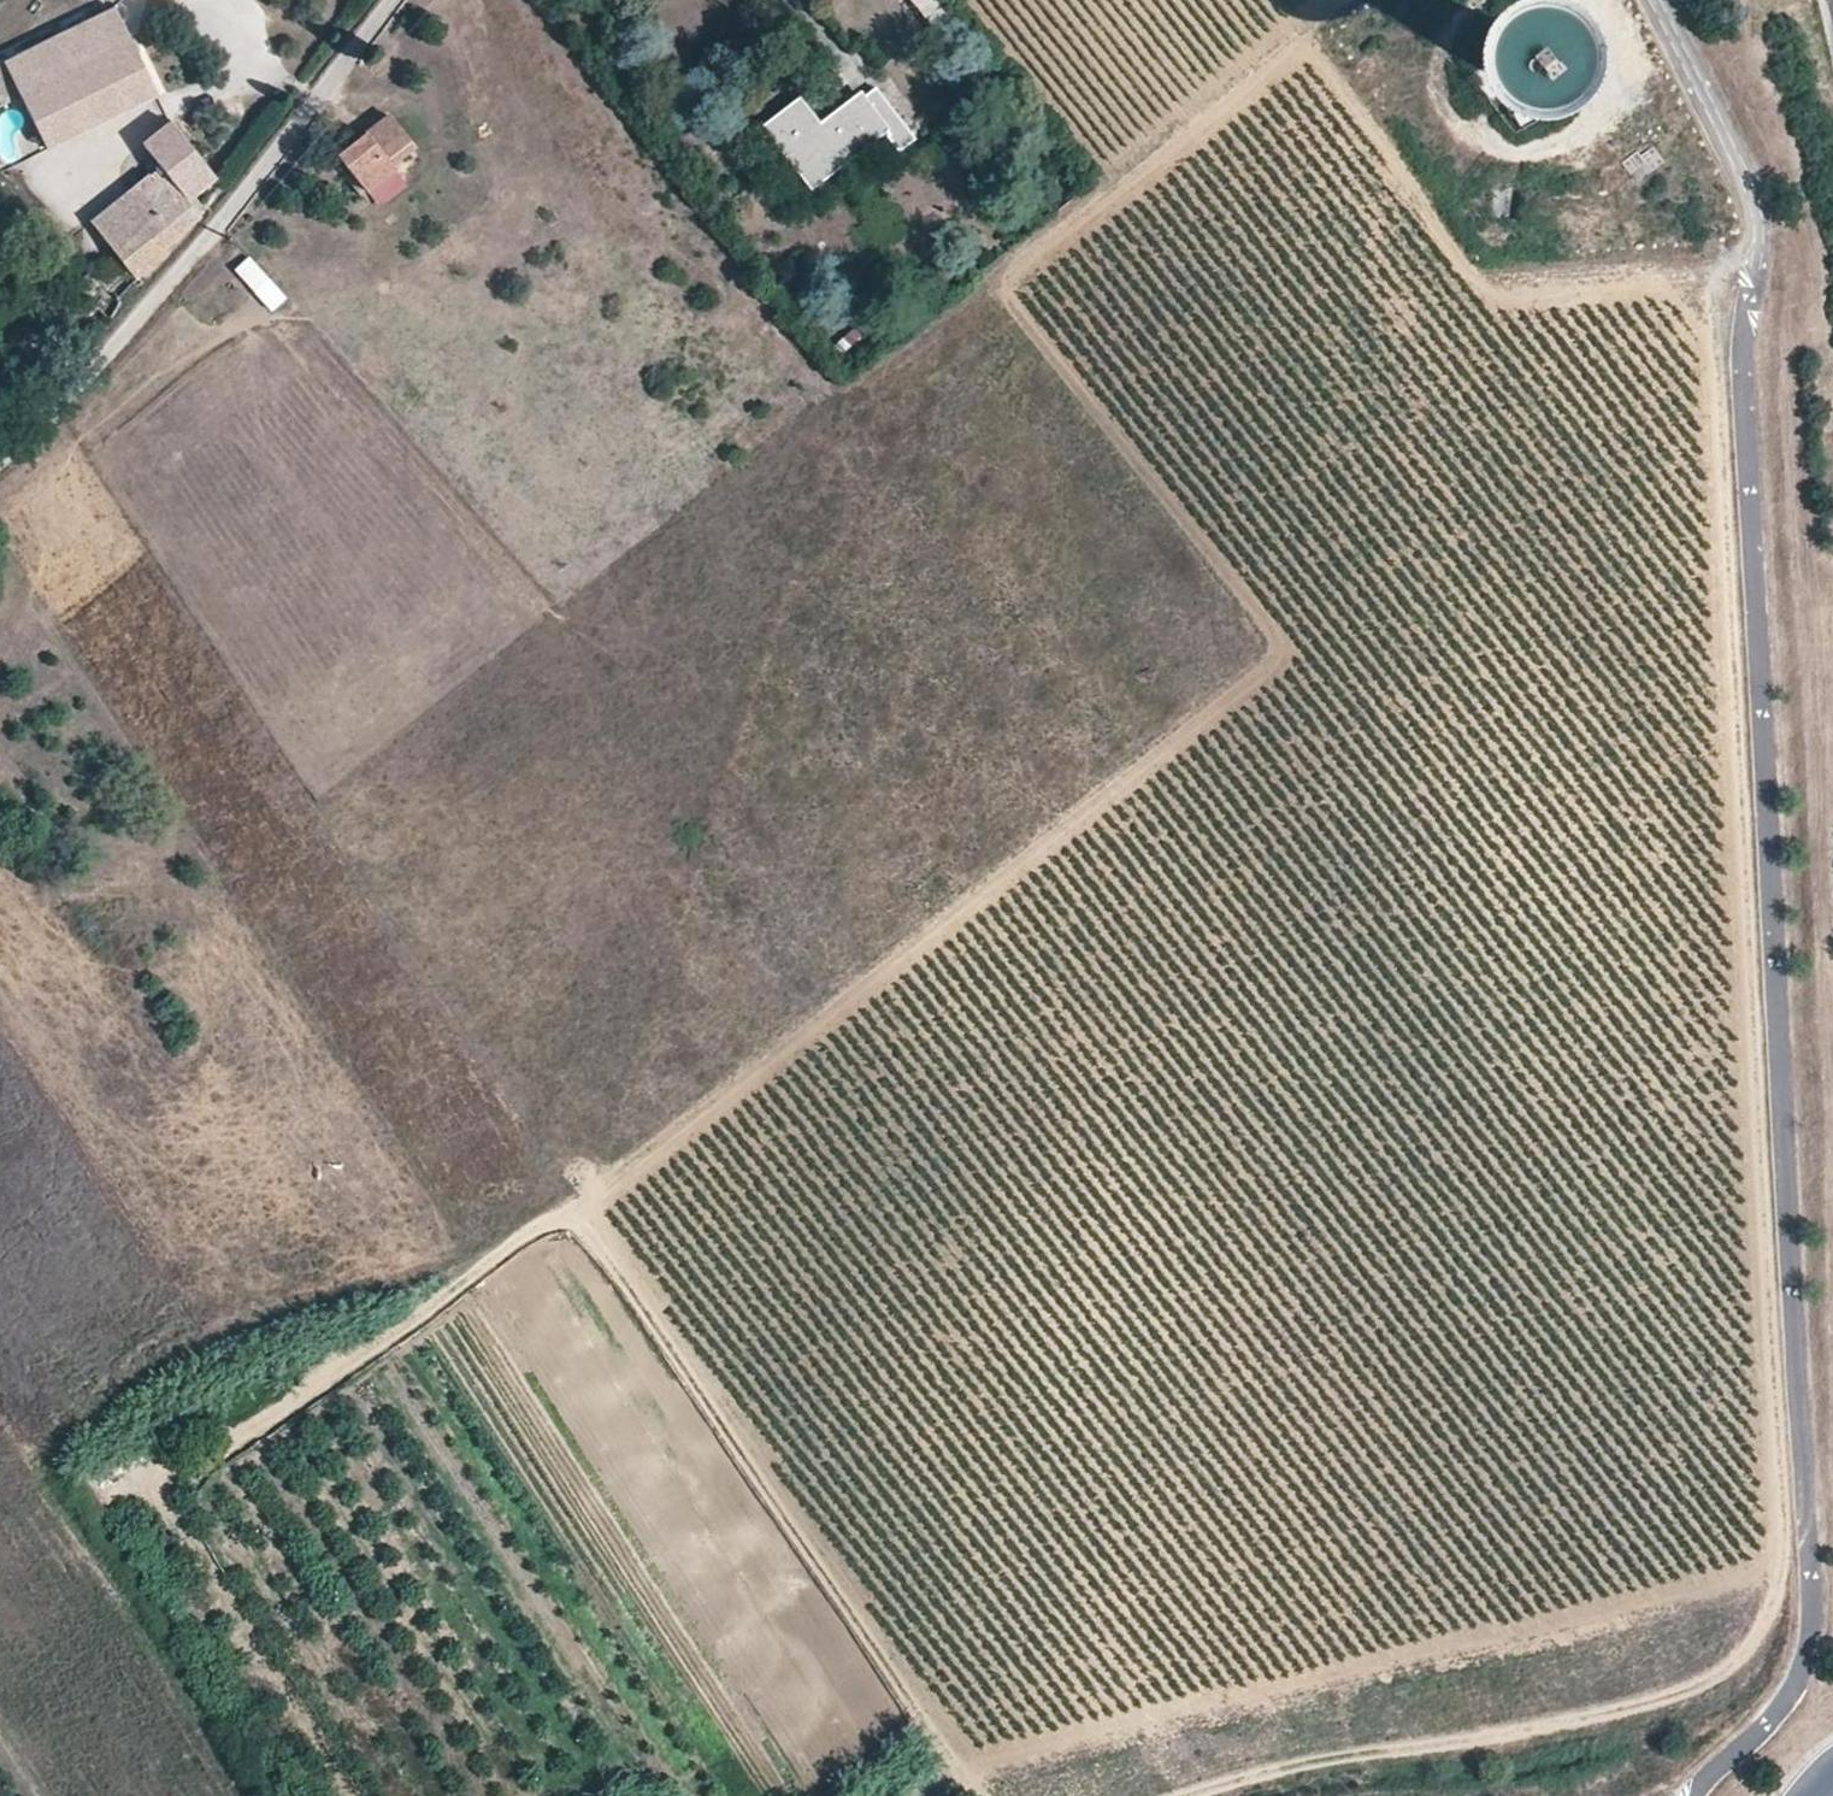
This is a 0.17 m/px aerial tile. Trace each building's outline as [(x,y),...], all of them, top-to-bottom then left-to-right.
[(157,97),(113,12),(6,67),(49,152),(157,97)] [(1496,116),(1519,92),(1526,92),(1534,90),(1538,88),(1542,85),(1546,81),(1550,75),(1552,69),(1553,64),(1553,55),(1552,51),(1548,42),(1542,37),(1535,32),(1528,29),(1519,29),(1511,31),(1505,34),(1499,39),(1496,43),(1492,49),(1491,58),(1490,63),(1481,74),(1467,86),(1496,116)] [(768,127),(812,184),(884,130),(899,151),(915,138),(876,89),(861,100),(859,98),(820,128),(800,102),(768,127)] [(370,193),(398,171),(394,166),(417,148),(392,117),(341,158),(370,193)] [(143,146),(161,167),(131,192),(129,192),(91,222),(136,278),(163,254),(159,250),(200,215),(193,207),(188,201),(194,196),(217,177),(172,122),(143,146)] [(1621,164),(1637,187),(1663,168),(1653,153),(1644,159),(1638,152),(1621,164)] [(188,201),(193,207),(200,202),(194,196),(188,201)] [(251,257),(235,270),(273,314),(289,300),(251,257)]
